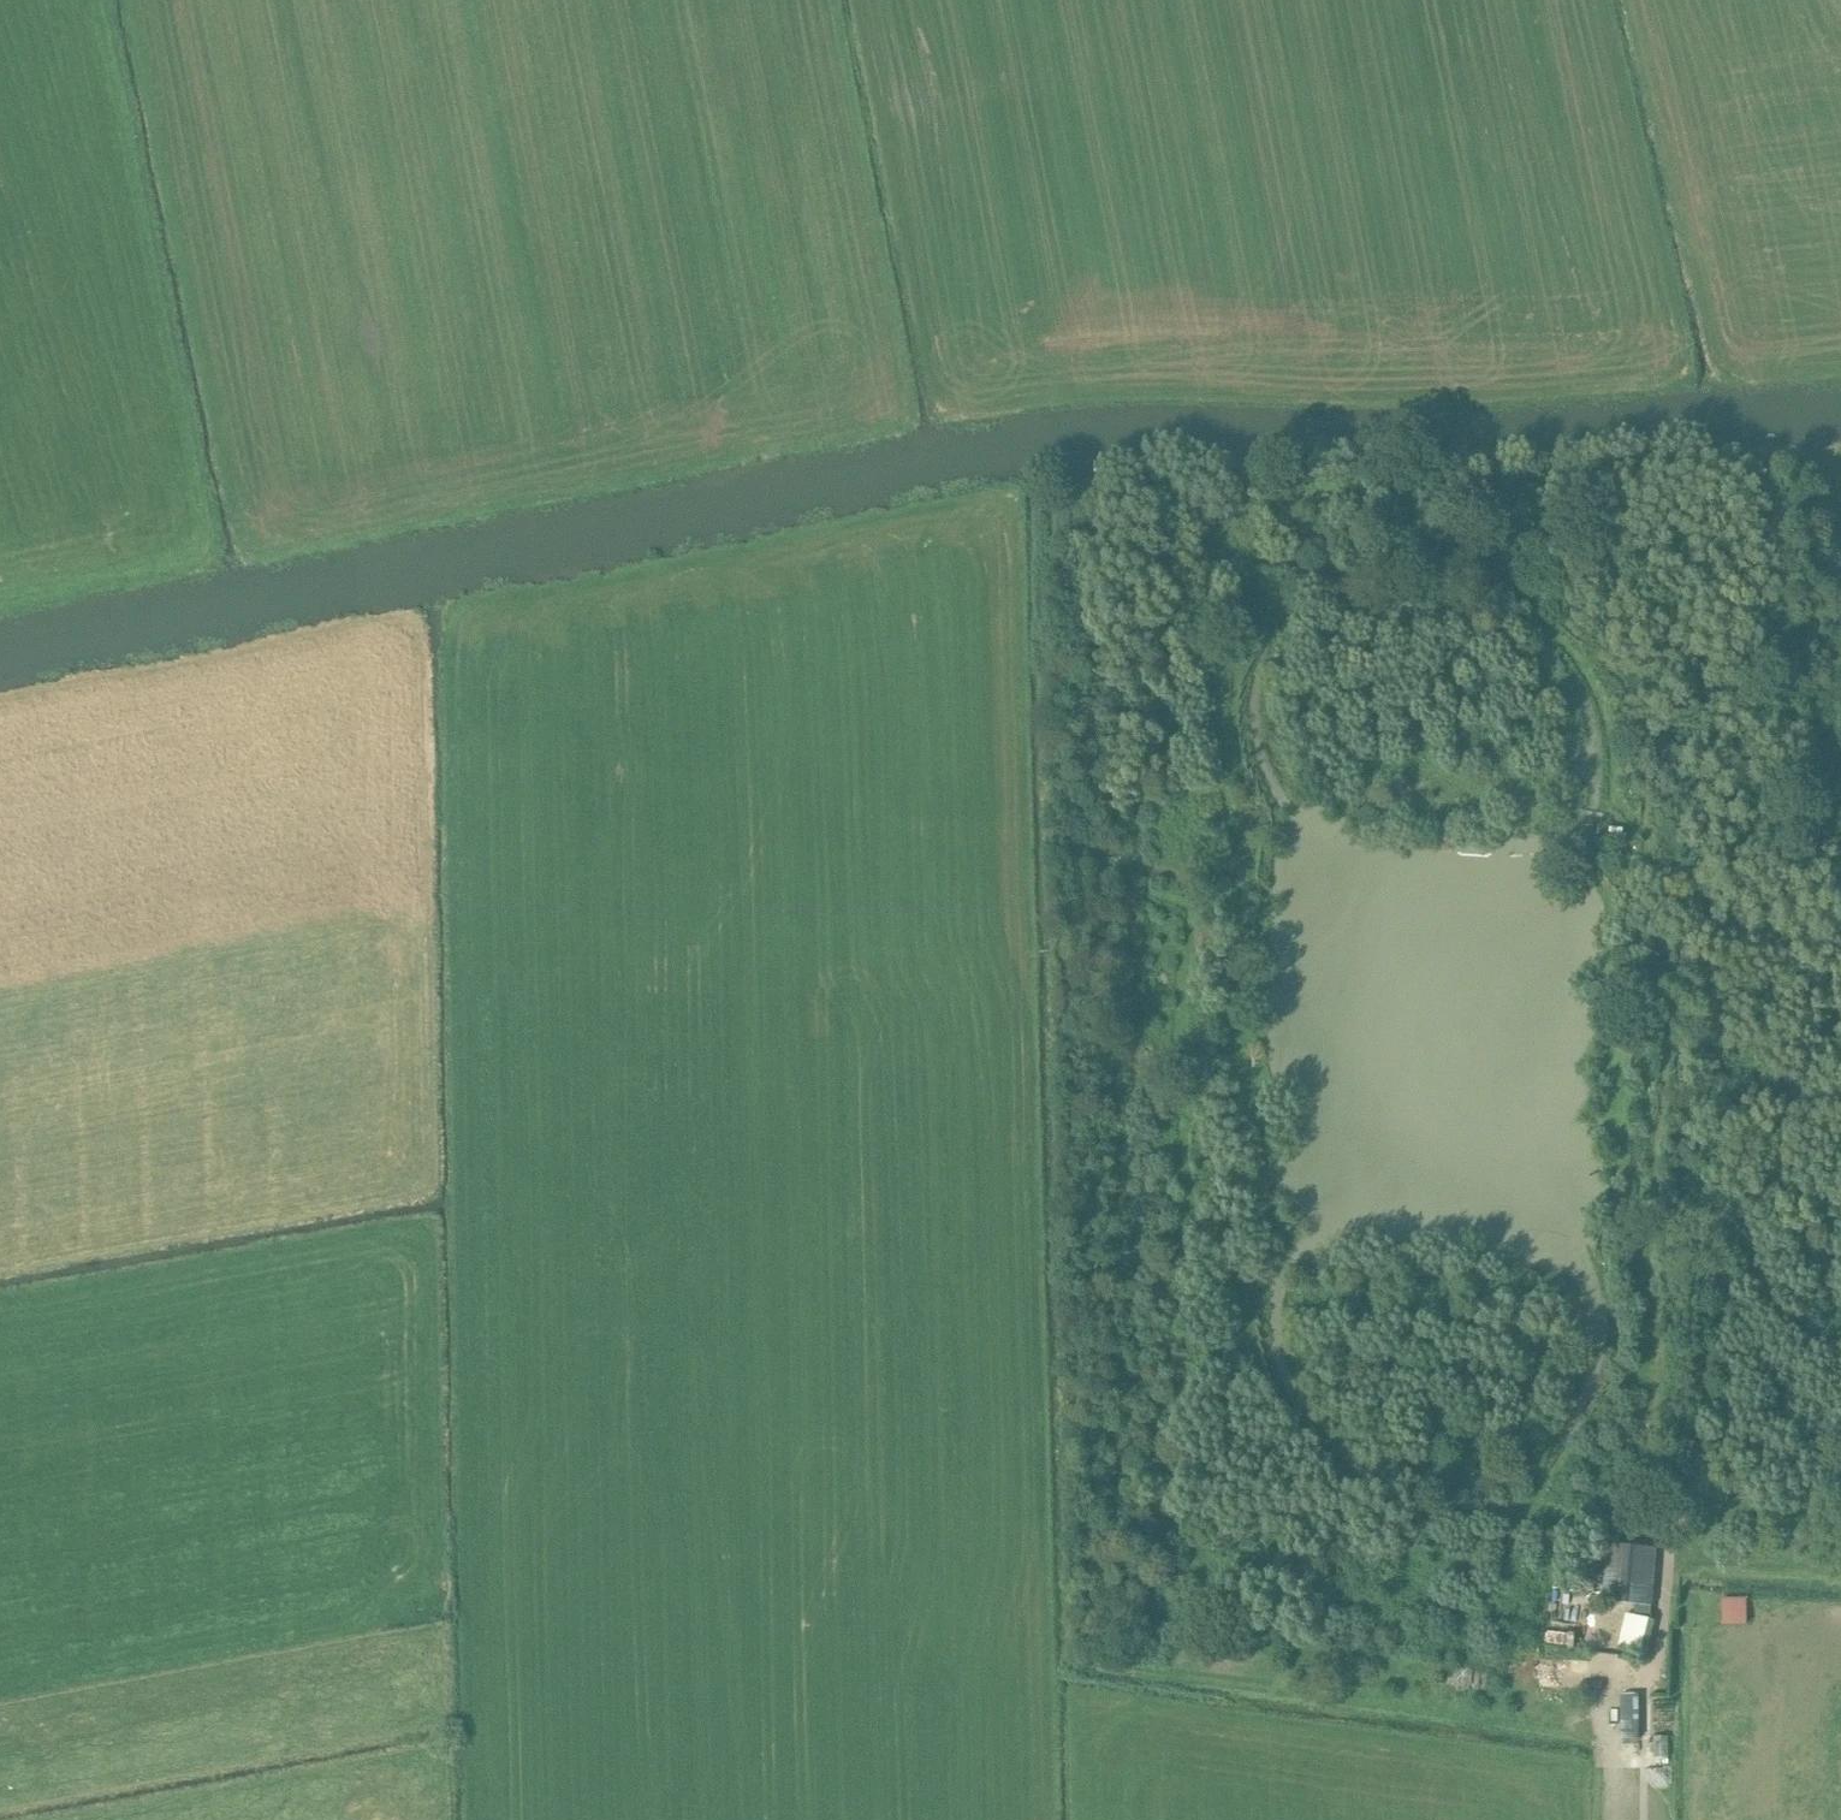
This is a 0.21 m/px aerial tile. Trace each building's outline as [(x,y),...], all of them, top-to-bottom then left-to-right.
[(1718,1624),(1744,1625),(1745,1596),(1719,1595),(1718,1624)] [(1567,1610),(1561,1634),(1570,1636),(1577,1613),(1567,1610)] [(1646,1653),(1655,1620),(1626,1614),(1619,1646),(1646,1653)] [(1621,1693),(1620,1739),(1637,1739),(1638,1693),(1621,1693)]
